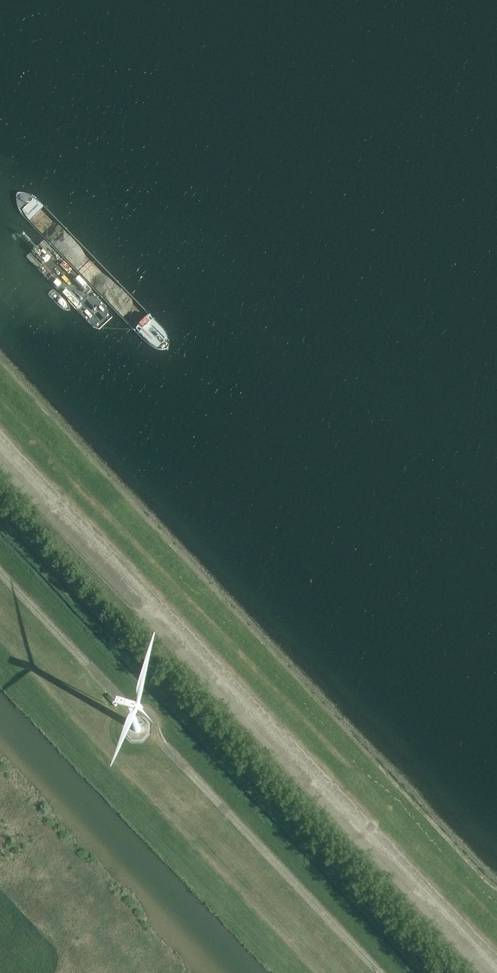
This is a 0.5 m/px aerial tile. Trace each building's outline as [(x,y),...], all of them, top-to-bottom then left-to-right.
[(131,725),(131,732),(139,735),(143,730),(139,724),(131,725)]
